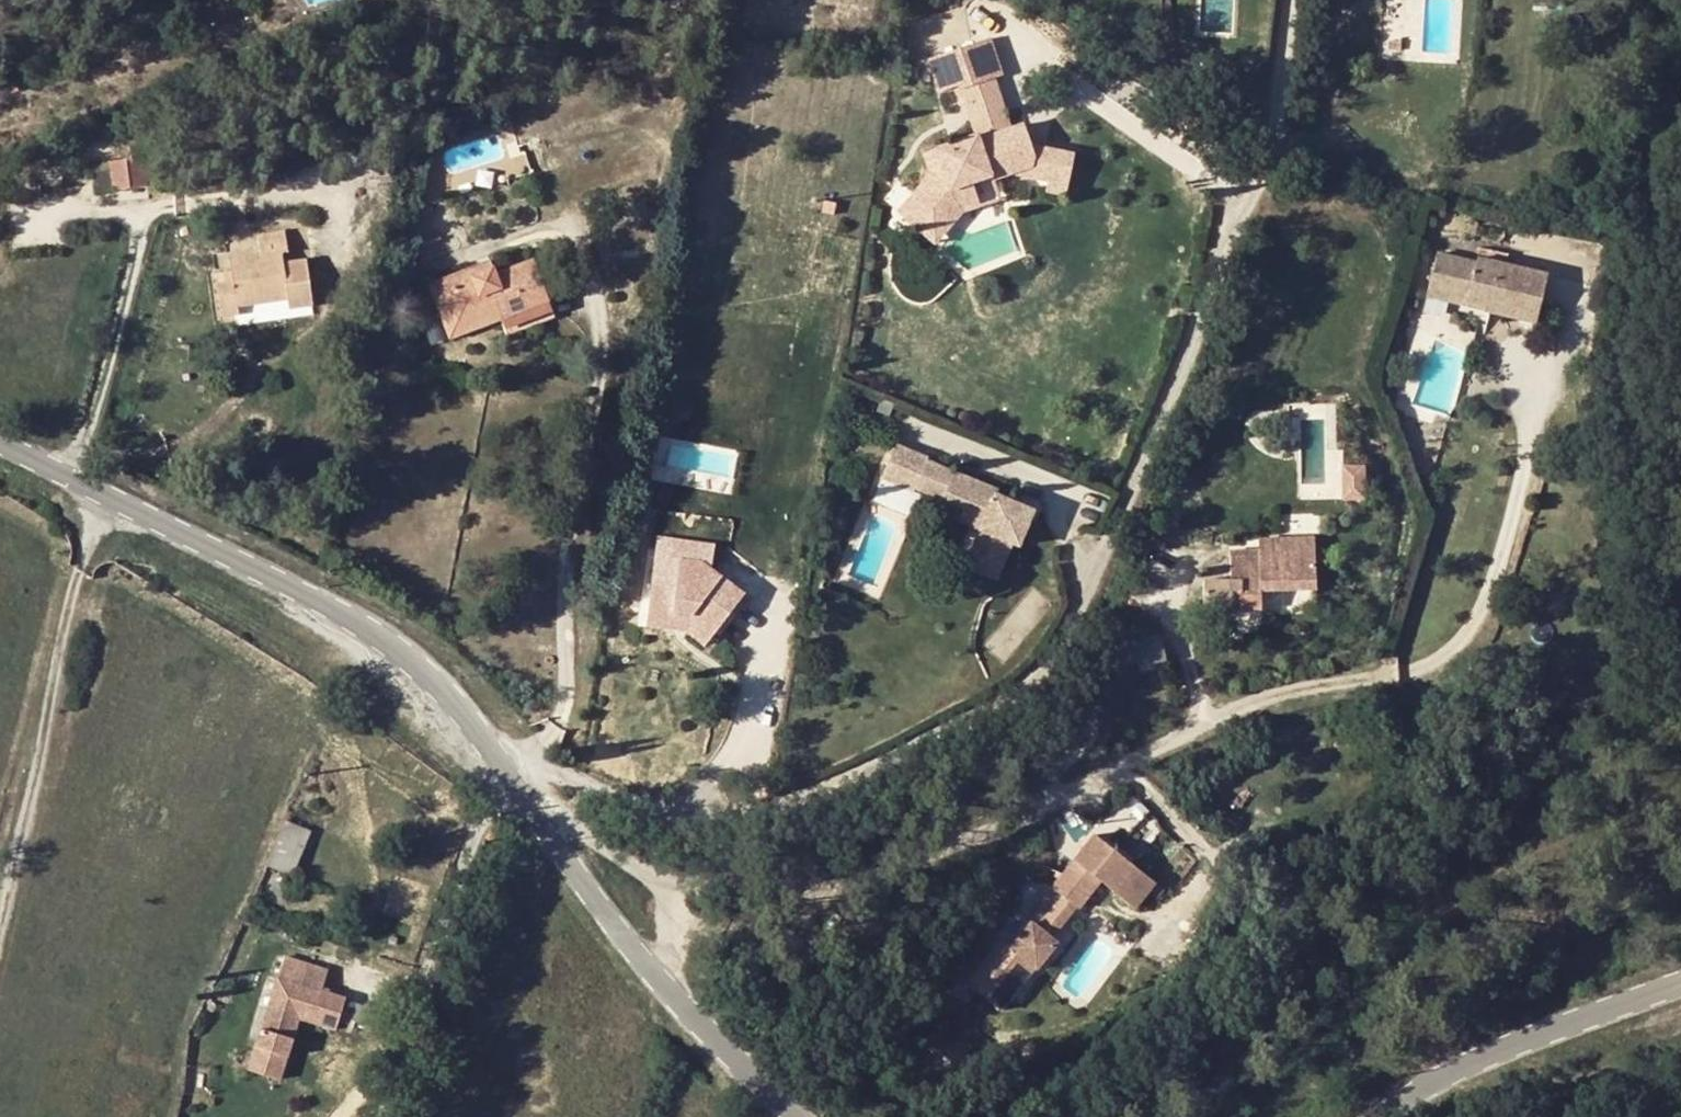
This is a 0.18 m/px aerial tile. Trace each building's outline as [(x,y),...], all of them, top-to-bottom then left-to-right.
[(990,40),(959,49),(969,81),(991,74),(1000,71),(990,40)] [(969,81),(959,49),(930,59),(940,90),(961,83),(968,108),(999,99),(991,74),(969,81)] [(999,99),(968,108),(977,136),(989,132),(1007,126),(999,99)] [(991,137),(989,132),(977,136),(924,152),(931,176),(898,214),(920,235),(932,222),(934,224),(952,204),(946,188),(990,175),(992,182),(1011,176),(1047,184),(1049,178),(1068,182),(1073,157),(1032,150),(1023,126),(991,137)] [(130,149),(130,162),(111,163),(112,192),(144,191),(142,149),(130,149)] [(92,164),(94,192),(112,192),(111,163),(92,164)] [(990,175),(946,188),(952,204),(934,224),(932,222),(920,235),(932,245),(960,215),(998,202),(992,182),(990,175)] [(1068,182),(1049,178),(1047,184),(1046,192),(1065,196),(1068,182)] [(284,233),(257,238),(258,243),(261,256),(229,262),(230,274),(237,306),(286,299),(287,310),(307,307),(301,268),(282,270),(281,253),(287,252),(284,233)] [(261,256),(258,243),(228,249),(229,262),(261,256)] [(1486,309),(1484,317),(1532,328),(1546,277),(1478,261),(1478,263),(1439,255),(1429,297),(1486,309)] [(532,261),(496,274),(493,269),(469,279),(466,272),(428,286),(434,305),(446,301),(455,327),(497,313),(501,322),(549,304),(532,261)] [(469,279),(493,269),(490,262),(466,272),(469,279)] [(221,320),(238,318),(237,306),(230,274),(215,276),(221,320)] [(1486,309),(1429,297),(1428,304),(1484,317),(1486,309)] [(455,327),(446,301),(434,305),(448,341),(500,323),(501,322),(497,313),(455,327)] [(501,322),(500,323),(503,330),(552,313),(549,304),(501,322)] [(1010,547),(1019,550),(1034,514),(995,499),(997,494),(925,466),(926,462),(896,449),(879,485),(910,498),(912,494),(942,505),(984,522),(980,533),(965,571),(993,584),(1010,547)] [(1341,499),(1365,499),(1364,464),(1341,464),(1341,499)] [(942,505),(935,516),(980,533),(984,522),(942,505)] [(1262,556),(1262,562),(1233,561),(1232,584),(1204,583),(1203,612),(1260,616),(1261,596),(1316,599),(1319,549),(1263,546),(1262,556)] [(687,614),(715,634),(743,596),(704,564),(656,558),(649,612),(687,614)] [(687,614),(649,612),(647,626),(685,631),(707,645),(715,634),(687,614)] [(1161,636),(1134,640),(1137,667),(1164,663),(1161,636)] [(1276,823),(1287,832),(1299,818),(1288,809),(1276,823)] [(308,837),(282,824),(262,870),(291,881),(308,837)] [(1249,843),(1261,850),(1270,835),(1258,827),(1249,843)] [(1097,837),(1064,877),(1089,898),(1101,883),(1114,894),(1135,869),(1097,837)] [(1089,898),(1064,877),(1052,890),(1064,899),(1039,929),(1052,940),(1077,910),(1078,912),(1089,898)] [(957,973),(1001,1010),(1029,978),(1026,977),(1034,967),(1038,971),(1059,946),(1052,940),(1039,929),(1034,925),(1013,950),(992,932),(957,973)] [(289,1036),(327,1044),(334,1013),(310,1007),(315,986),(270,975),(242,1091),(274,1098),(289,1036)]
